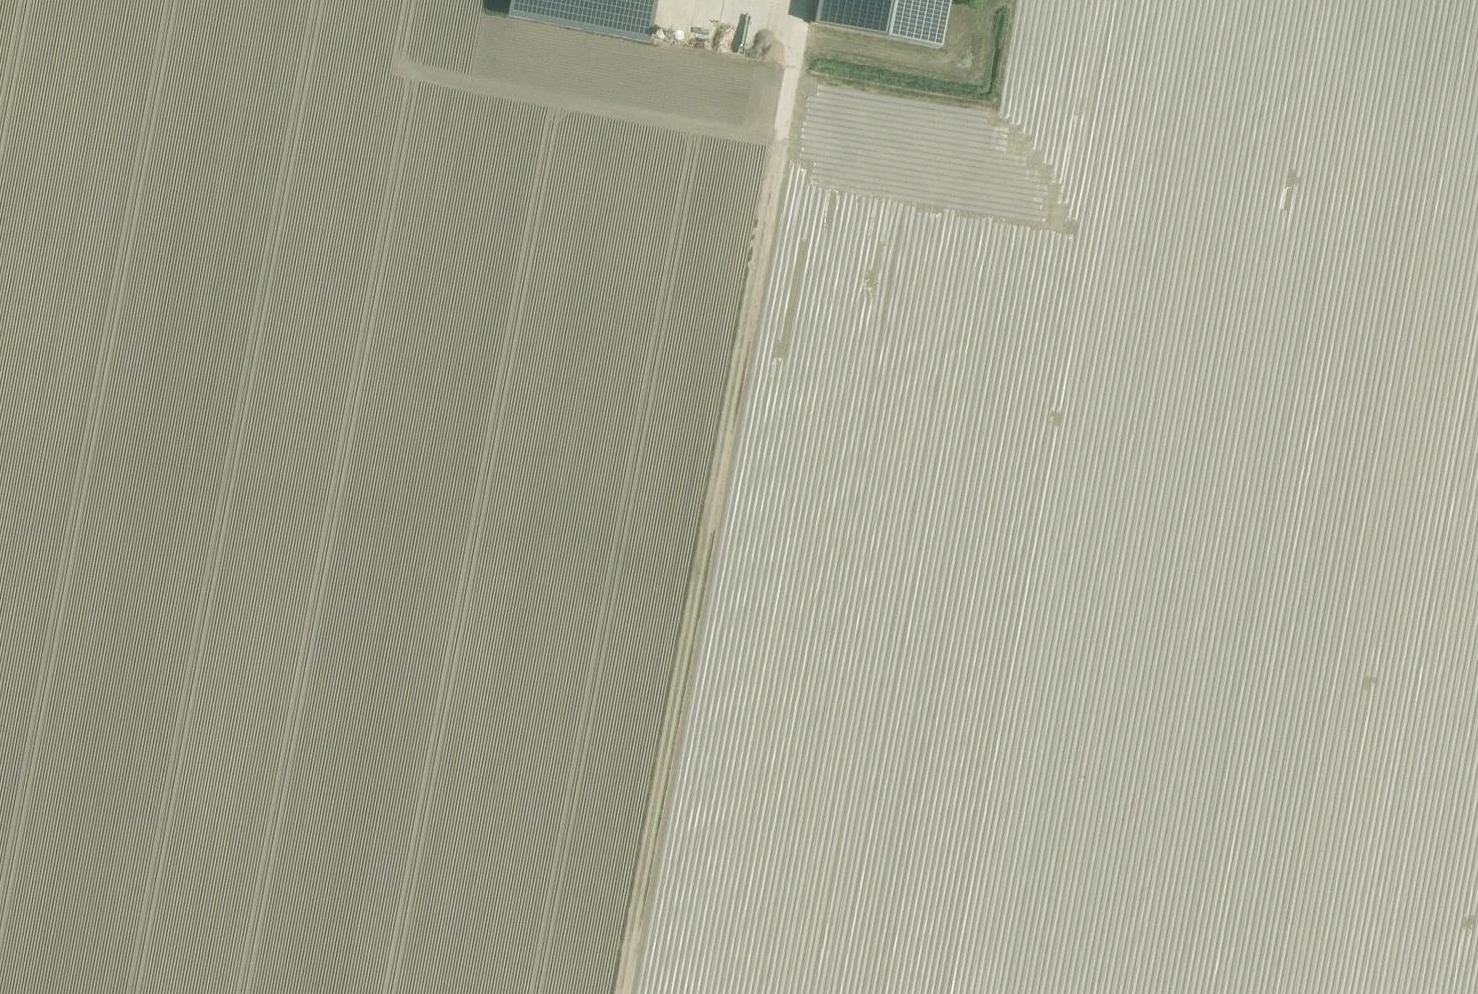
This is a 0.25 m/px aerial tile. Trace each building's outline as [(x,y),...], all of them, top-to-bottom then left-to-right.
[(650,40),(658,0),(515,0),(512,14),(650,40)] [(937,47),(946,0),(822,0),(818,24),(937,47)]
